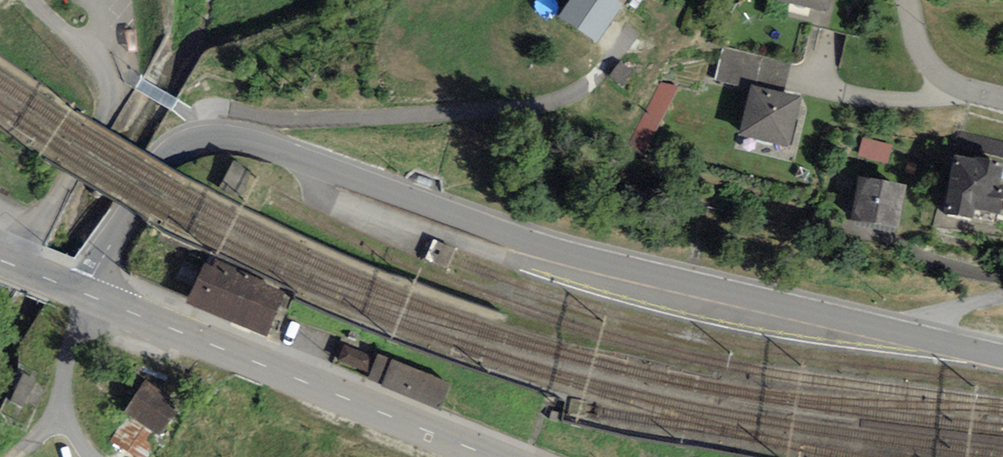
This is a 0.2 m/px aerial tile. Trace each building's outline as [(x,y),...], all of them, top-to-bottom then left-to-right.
[(558,20),(597,46),(628,0),(572,0),(558,20)] [(773,3),(828,17),(832,0),(774,0),(773,3)] [(633,71),(621,63),(611,77),(623,85),(633,71)] [(802,103),(751,90),(739,138),(790,151),(802,103)] [(955,162),(945,222),(973,227),(974,217),(1001,221),(1002,211),(1002,205),(998,204),(1002,174),(1002,169),(955,162)] [(906,191),(862,183),(854,225),(897,234),(906,191)] [(187,308),(266,342),(286,296),(216,265),(213,271),(204,268),(187,308)] [(374,358),(344,346),(337,363),(367,375),(374,358)] [(440,414),(451,387),(378,357),(368,382),(383,388),(382,390),(440,414)] [(181,405),(144,382),(124,414),(161,437),(181,405)]
